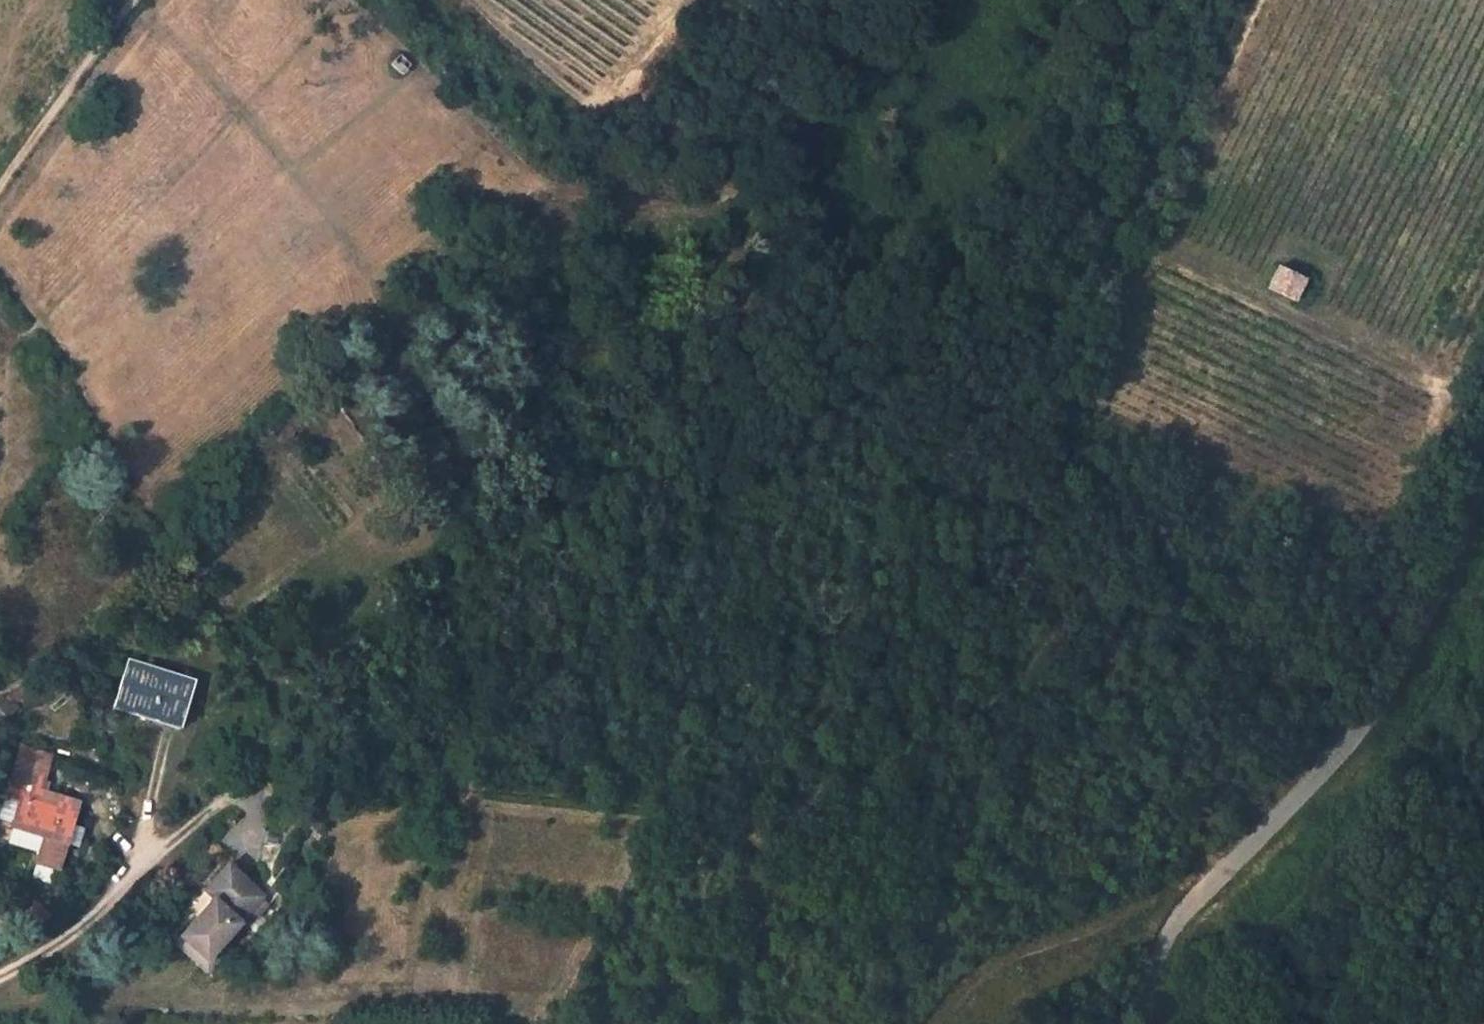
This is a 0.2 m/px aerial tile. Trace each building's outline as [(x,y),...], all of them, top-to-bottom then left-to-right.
[(1281,269),(1272,288),(1294,298),(1305,279),(1281,269)] [(113,707),(178,726),(190,680),(125,661),(113,707)] [(0,809),(0,822),(40,835),(32,860),(55,868),(64,838),(75,840),(79,825),(70,822),(76,797),(40,787),(45,762),(16,756),(0,809)] [(253,915),(220,880),(196,902),(203,911),(185,929),(211,956),(253,915)]
